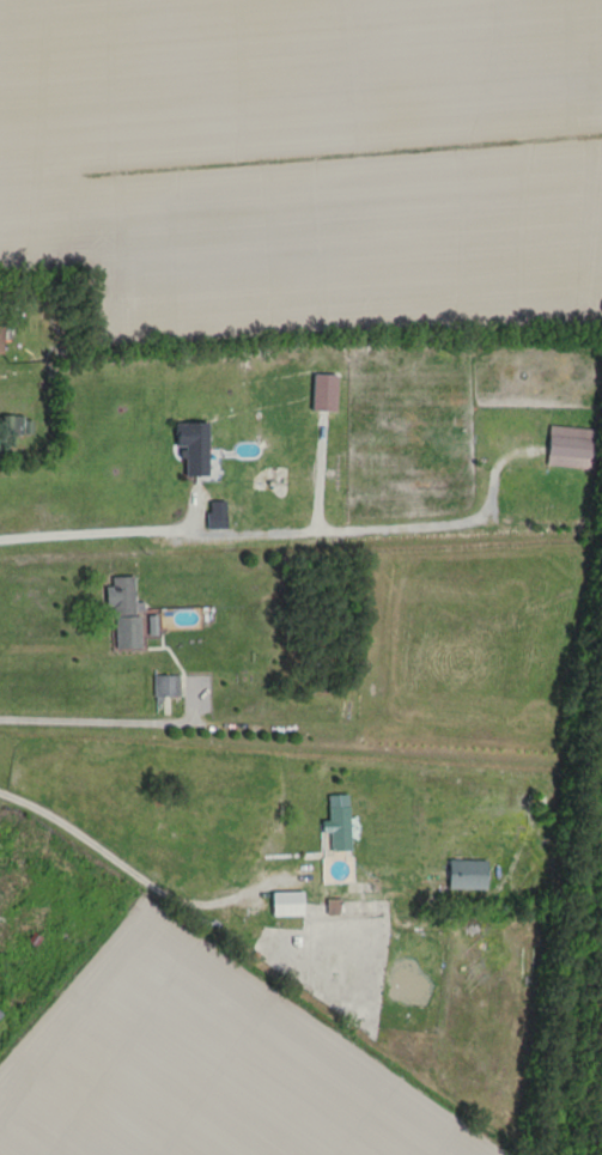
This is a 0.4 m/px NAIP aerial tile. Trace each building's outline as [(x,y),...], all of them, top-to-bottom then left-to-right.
[(32,434),(32,417),(0,417),(0,434),(32,434)] [(176,448),(183,448),(183,458),(185,458),(186,477),(208,476),(207,423),(176,424),(176,448)] [(546,467),(595,470),(597,429),(548,426),(546,467)] [(225,529),(225,503),(215,503),(215,513),(207,513),(207,529),(225,529)] [(138,649),(137,577),(112,578),(112,587),(105,588),(106,608),(114,608),(115,650),(138,649)] [(178,697),(178,677),(153,677),(153,697),(178,697)] [(328,795),(328,822),(323,822),(323,834),(328,834),(328,852),(349,852),(349,795),(328,795)] [(378,880),(347,881),(347,899),(326,899),(326,916),(378,915),(378,880)] [(303,893),(272,893),(272,917),(303,917),(303,893)]
